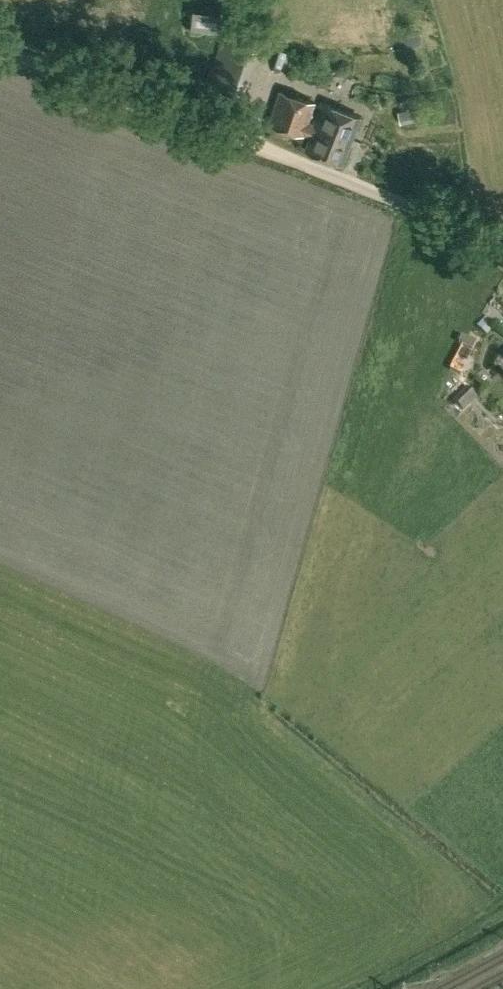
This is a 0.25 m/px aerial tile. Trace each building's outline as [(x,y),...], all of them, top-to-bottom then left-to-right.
[(177,7),(175,26),(220,30),(222,11),(177,7)] [(231,38),(224,59),(246,67),(253,46),(231,38)] [(342,163),(360,116),(322,101),(313,122),(307,120),(314,101),(280,90),(268,122),(303,134),(303,132),(310,135),(305,148),(342,163)] [(421,117),(416,96),(400,99),(402,110),(398,111),(400,121),(421,117)] [(488,315),(478,326),(486,334),(496,324),(488,315)] [(475,381),(457,393),(464,404),(482,392),(475,381)]
